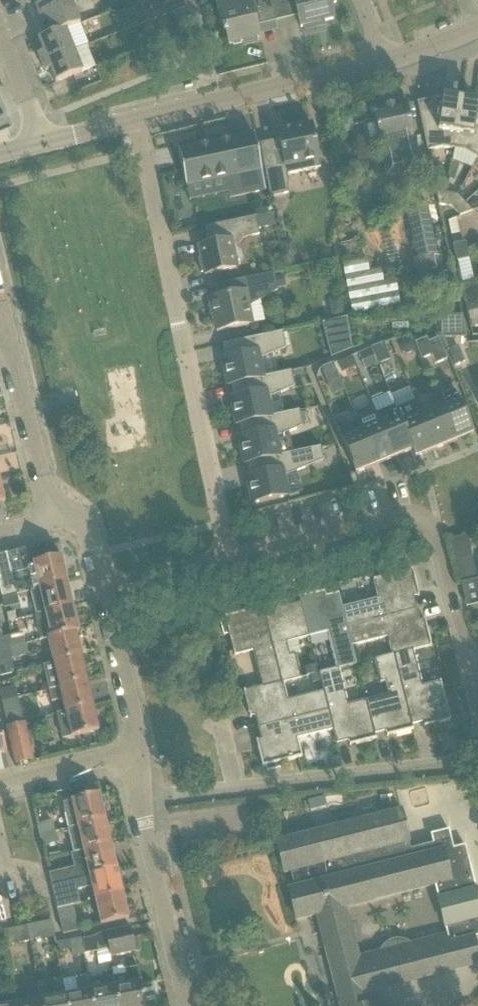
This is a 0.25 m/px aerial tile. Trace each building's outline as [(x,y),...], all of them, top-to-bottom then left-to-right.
[(71,0),(39,0),(41,4),(36,6),(39,14),(71,1),(71,0)] [(216,1),(224,34),(226,34),(229,45),(243,41),(244,44),(257,41),(257,38),(259,37),(256,26),(276,22),(271,0),(229,0),(216,0),(216,1)] [(276,22),(298,16),(301,28),(303,27),(304,31),(316,28),(315,24),(333,20),(330,5),(336,4),(335,0),(271,0),(276,22)] [(71,1),(39,14),(43,24),(48,22),(53,33),(65,28),(66,30),(81,24),(80,22),(71,1)] [(201,25),(196,13),(197,13),(195,6),(186,8),(173,12),(176,22),(189,18),(193,28),(201,25)] [(44,52),(38,55),(42,63),(74,50),(66,30),(65,28),(53,33),(41,38),(39,39),(44,52)] [(83,72),(74,50),(42,63),(46,72),(51,70),(56,83),(83,72)] [(453,150),(459,107),(460,103),(444,100),(444,97),(417,103),(427,151),(443,148),(453,150)] [(477,157),(477,103),(477,102),(477,105),(460,103),(459,107),(453,150),(464,151),(477,159),(477,157)] [(387,175),(418,168),(405,106),(394,108),(393,106),(385,108),(385,110),(374,112),(376,121),(363,123),(368,147),(381,144),(387,175)] [(280,141),(260,144),(270,198),(288,195),(288,175),(321,169),(312,126),(308,127),(308,124),(294,126),(294,129),(278,133),(280,141)] [(226,178),(230,198),(266,191),(255,136),(179,152),(186,186),(226,178)] [(445,207),(447,194),(436,192),(438,206),(445,207)] [(451,207),(458,195),(447,194),(445,207),(451,207)] [(465,203),(458,195),(451,207),(455,212),(465,203)] [(472,212),(465,203),(455,212),(460,217),(472,212)] [(438,256),(427,204),(405,208),(416,261),(421,260),(423,272),(436,269),(434,257),(438,256)] [(202,259),(199,260),(202,274),(205,273),(205,276),(237,269),(237,266),(233,249),(237,249),(237,248),(244,239),(260,236),(256,217),(205,228),(209,245),(199,247),(202,259)] [(296,257),(293,241),(281,243),(285,268),(295,266),(293,258),(296,257)] [(453,245),(455,255),(467,250),(465,242),(453,245)] [(469,259),(467,250),(455,255),(456,262),(469,259)] [(217,333),(252,325),(248,308),(278,291),(274,273),(216,286),(218,298),(210,299),(211,303),(208,305),(211,316),(214,316),(217,333)] [(477,300),(477,281),(474,282),(462,287),(467,311),(469,320),(477,317),(477,303),(477,300)] [(469,320),(470,328),(477,326),(477,317),(469,320)] [(225,359),(222,359),(228,387),(231,386),(231,385),(263,378),(259,360),(286,349),(282,332),(223,345),(225,359)] [(427,339),(414,345),(421,361),(431,356),(434,355),(429,344),(427,339)] [(381,346),(325,367),(330,381),(386,360),(381,346)] [(455,366),(464,362),(458,347),(449,351),(455,366)] [(234,398),(230,399),(236,426),(239,425),(239,424),(271,418),(271,417),(267,399),(294,388),(291,372),(263,378),(231,385),(231,386),(234,398)] [(454,442),(473,434),(455,390),(441,396),(444,404),(439,406),(454,442)] [(415,400),(397,408),(402,421),(401,421),(413,450),(412,451),(415,458),(435,450),(420,414),(415,400)] [(397,408),(396,406),(376,414),(394,458),(412,451),(413,450),(401,421),(402,421),(397,408)] [(435,450),(454,442),(439,406),(420,414),(435,450)] [(242,437),(238,438),(244,465),(247,464),(247,463),(279,457),(279,456),(275,438),(302,427),(299,411),(271,417),(271,418),(239,424),(239,425),(242,437)] [(376,414),(375,415),(378,422),(361,429),(358,422),(357,422),(375,466),(394,458),(376,414)] [(357,422),(338,430),(356,474),(375,466),(357,422)] [(250,476),(246,477),(252,504),(287,497),(283,477),(323,461),(320,447),(279,456),(279,457),(247,463),(247,464),(250,476)] [(461,584),(477,580),(465,533),(449,537),(461,584)] [(18,551),(22,567),(33,565),(39,589),(67,583),(61,557),(50,560),(46,544),(18,551)] [(12,573),(7,553),(0,555),(0,588),(3,599),(10,598),(9,595),(17,594),(12,573)] [(378,599),(342,608),(347,627),(417,610),(412,592),(417,591),(412,571),(409,572),(408,567),(394,570),(396,575),(374,581),(378,599)] [(73,607),(67,583),(39,589),(31,591),(37,615),(73,607)] [(19,606),(17,594),(9,595),(10,598),(3,599),(5,609),(19,606)] [(319,594),(299,599),(300,604),(309,637),(328,633),(337,670),(355,665),(350,647),(351,646),(347,627),(342,608),(339,594),(326,597),(320,599),(319,594)] [(281,603),(262,608),(263,613),(281,683),(282,683),(294,680),(300,679),(295,654),(290,656),(287,643),(309,637),(300,604),(289,606),(283,608),(281,603)] [(73,607),(37,615),(43,640),(49,638),(75,632),(79,632),(73,607)] [(421,628),(417,610),(347,627),(351,646),(387,638),(391,656),(393,656),(413,651),(431,647),(426,627),(421,628)] [(225,621),(221,622),(224,635),(229,634),(233,653),(234,656),(253,651),(262,687),(262,688),(281,683),(263,613),(252,616),(246,617),(244,612),(224,617),(225,621)] [(81,658),(75,632),(49,638),(54,664),(52,664),(52,665),(81,658)] [(22,634),(8,638),(11,650),(18,648),(17,646),(25,644),(22,634)] [(0,639),(0,650),(3,649),(3,652),(11,650),(8,638),(0,639)] [(27,656),(25,644),(17,646),(18,648),(11,650),(13,659),(27,656)] [(12,674),(13,671),(10,660),(13,659),(11,650),(3,652),(3,649),(0,650),(0,677),(12,674)] [(413,651),(393,656),(411,726),(412,726),(423,723),(429,721),(431,726),(450,721),(449,714),(453,713),(450,699),(445,701),(441,683),(422,687),(413,651)] [(387,695),(365,701),(374,735),(375,735),(386,732),(392,731),(393,736),(413,731),(412,726),(411,726),(393,656),(391,656),(373,661),(378,683),(383,682),(387,695)] [(81,658),(55,664),(60,689),(87,682),(81,658)] [(337,670),(319,674),(323,692),(324,692),(329,712),(333,731),(336,745),(349,741),(355,740),(356,745),(376,740),(375,735),(374,735),(365,701),(345,705),(337,670)] [(93,707),(87,682),(60,689),(49,691),(51,701),(63,698),(66,713),(93,707)] [(262,687),(243,692),(249,712),(254,710),(255,717),(258,729),(329,712),(324,692),(323,692),(297,698),(287,701),(282,683),(281,683),(262,688),(262,687)] [(1,691),(3,703),(10,702),(10,699),(17,697),(15,688),(1,691)] [(10,702),(3,703),(8,722),(22,719),(17,697),(10,699),(10,702)] [(98,732),(93,707),(66,713),(56,716),(62,740),(72,738),(98,732)] [(263,746),(258,748),(263,768),(266,767),(267,771),(281,768),(279,763),(301,758),(296,740),(333,731),(329,712),(258,729),(261,741),(263,746)] [(25,723),(23,724),(9,727),(18,763),(33,759),(25,723)] [(63,804),(69,829),(105,820),(100,796),(63,804)] [(295,888),(289,890),(296,921),(318,916),(340,1005),(381,1005),(380,1003),(371,1005),(368,993),(477,966),(477,956),(474,939),(477,938),(477,896),(466,846),(454,849),(449,831),(431,835),(433,844),(411,850),(401,811),(277,843),(285,874),(291,872),(295,888)] [(111,844),(105,820),(69,829),(75,853),(111,844)] [(38,826),(40,836),(48,835),(47,833),(54,831),(52,823),(38,826)] [(57,843),(54,831),(47,833),(48,835),(40,836),(43,847),(57,843)] [(117,869),(111,844),(75,853),(78,866),(49,873),(50,875),(52,886),(59,884),(59,882),(65,881),(66,881),(117,869)] [(123,894),(117,869),(66,881),(65,881),(59,882),(59,884),(52,886),(58,911),(81,905),(77,889),(91,885),(95,900),(123,894)] [(129,919),(123,894),(95,900),(101,926),(129,919)] [(64,935),(78,931),(75,921),(61,925),(64,935)] [(53,922),(27,927),(29,933),(32,933),(34,941),(56,937),(53,922)] [(27,927),(18,929),(21,944),(34,941),(32,933),(29,933),(27,927)] [(131,927),(105,933),(109,949),(111,959),(137,952),(131,927)] [(105,933),(96,936),(99,951),(109,949),(105,933)] [(92,937),(80,939),(82,947),(85,946),(86,954),(95,952),(92,937)] [(80,939),(71,941),(74,956),(86,954),(85,946),(82,947),(80,939)] [(126,971),(121,968),(114,969),(114,972),(121,1005),(145,1005),(139,969),(126,971)] [(91,992),(94,1005),(121,1005),(114,972),(101,974),(103,989),(91,992)] [(89,980),(88,980),(87,977),(75,979),(78,994),(67,996),(69,1005),(94,1005),(91,992),(89,980)] [(39,984),(40,987),(43,1005),(69,1005),(67,996),(65,997),(62,980),(39,984)] [(17,1005),(43,1005),(40,987),(26,989),(29,1003),(17,1005)]
